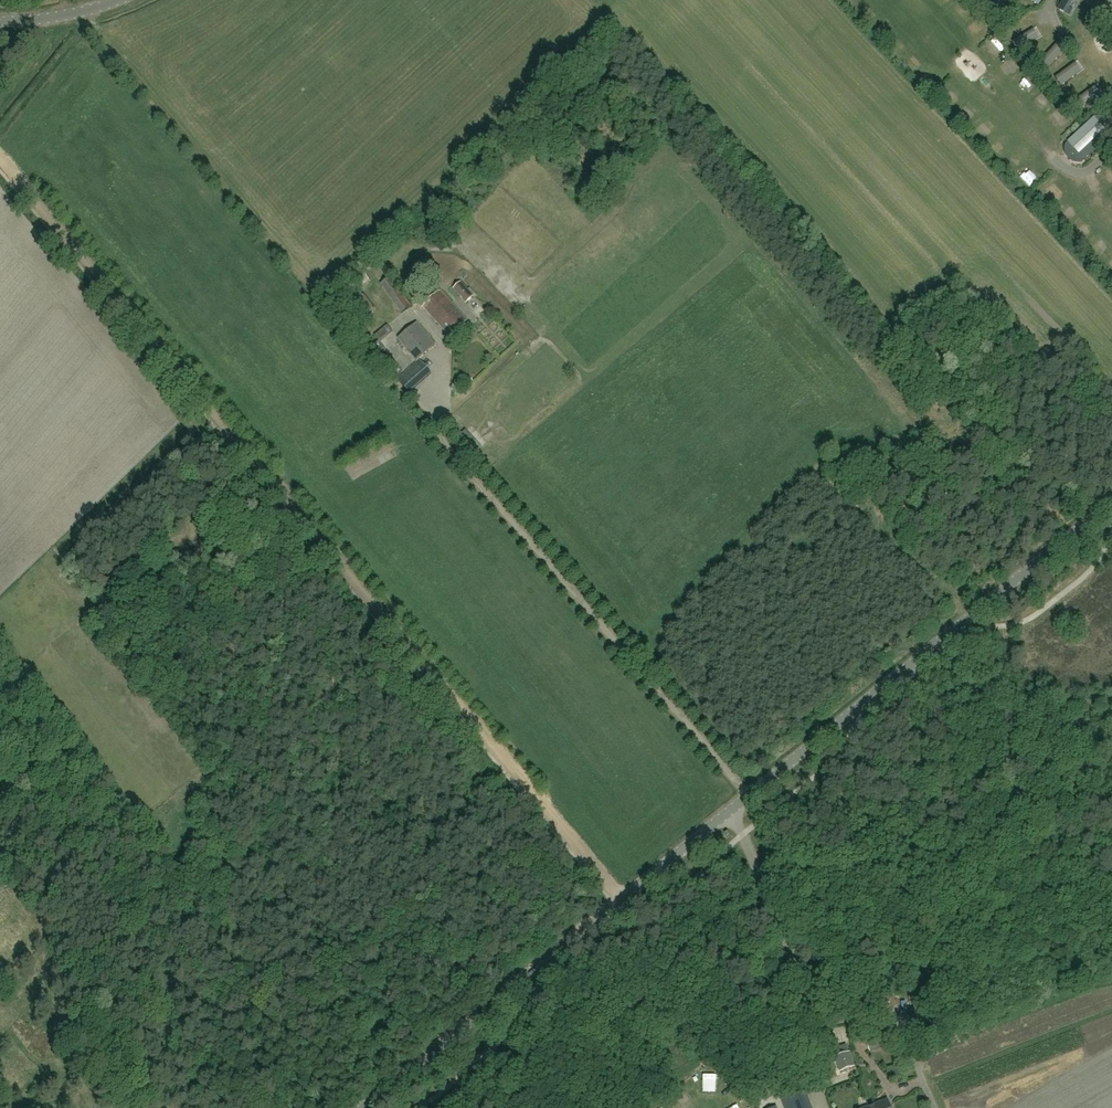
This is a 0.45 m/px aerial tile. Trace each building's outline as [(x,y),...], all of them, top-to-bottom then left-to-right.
[(994,1),(992,20),(1003,21),(1005,2),(994,1)] [(871,19),(878,11),(870,4),(863,11),(871,19)] [(979,18),(971,25),(981,34),(988,27),(979,18)] [(1028,31),(1012,41),(1018,51),(1034,41),(1028,31)] [(897,50),(905,45),(900,35),(892,39),(897,50)] [(1052,48),(1039,62),(1047,69),(1060,56),(1052,48)] [(915,68),(922,61),(914,52),(906,60),(915,68)] [(1014,58),(1005,65),(1013,75),(1022,67),(1014,58)] [(1070,66),(1055,77),(1061,86),(1077,75),(1070,66)] [(931,71),(924,78),(932,86),(939,79),(931,71)] [(1090,89),(1075,100),(1081,109),(1096,98),(1090,89)] [(947,101),(954,109),(966,98),(959,90),(947,101)] [(972,103),(961,116),(972,125),(982,112),(972,103)] [(1055,113),(1059,124),(1069,120),(1065,109),(1055,113)] [(1071,161),(1082,162),(1111,135),(1110,125),(1108,125),(1105,121),(1105,119),(1095,118),(1066,145),(1066,155),(1068,155),(1072,159),(1071,161)] [(992,120),(979,130),(986,139),(999,129),(992,120)] [(999,144),(1007,152),(1013,147),(1005,138),(999,144)] [(1003,157),(1007,153),(998,144),(994,148),(1003,157)] [(1023,178),(1030,186),(1041,175),(1034,168),(1023,178)] [(1111,243),(1111,240),(1105,233),(1093,245),(1101,253),(1111,243)] [(402,313),(411,306),(391,277),(381,284),(402,313)] [(466,303),(474,295),(461,282),(453,289),(466,303)] [(450,336),(467,320),(441,291),(423,307),(450,336)] [(417,361),(436,346),(417,322),(398,338),(417,361)] [(396,377),(404,371),(381,343),(394,332),(387,325),(375,335),(379,341),(372,347),(396,377)] [(404,371),(396,377),(410,393),(432,372),(420,359),(417,361),(404,371)] [(865,1039),(870,1051),(895,1042),(890,1029),(865,1039)] [(835,1057),(840,1071),(855,1066),(849,1051),(835,1057)] [(706,1091),(721,1090),(721,1082),(706,1083),(706,1091)] [(691,1107),(700,1102),(694,1090),(685,1095),(691,1107)] [(786,1107),(810,1107),(804,1091),(783,1099),(786,1107)] [(866,1107),(890,1107),(888,1100),(866,1107)]
